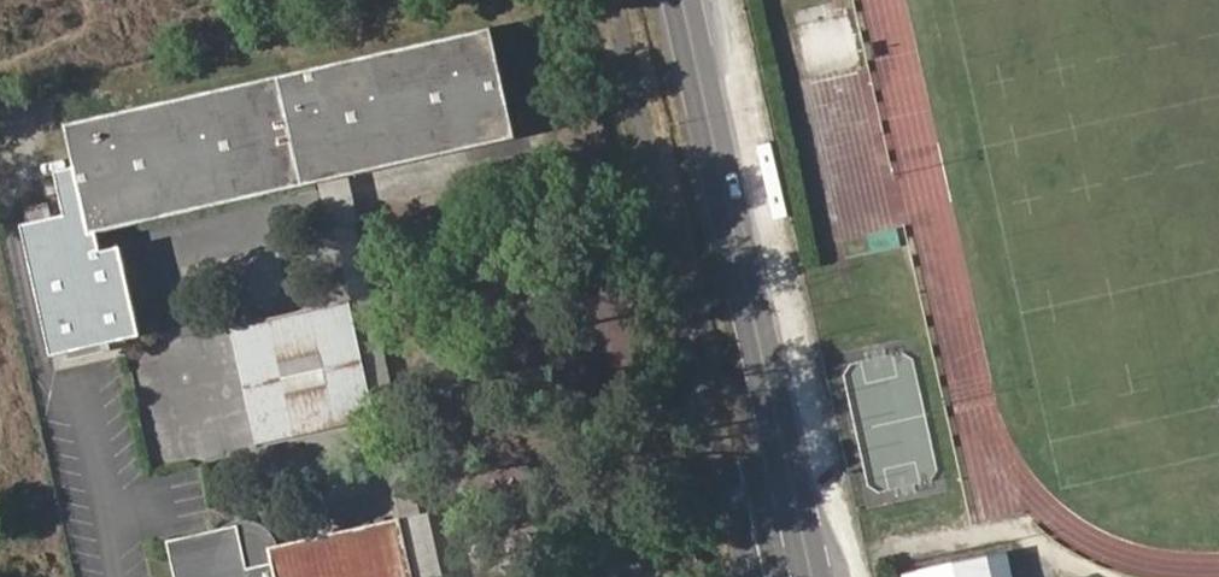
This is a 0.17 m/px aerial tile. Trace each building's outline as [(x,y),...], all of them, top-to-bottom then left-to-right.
[(490,30),(66,125),(77,171),(90,233),(97,232),(324,180),(336,178),(346,175),(515,137),(490,30)] [(90,233),(77,171),(56,176),(64,218),(20,228),(49,358),(139,338),(122,261),(104,264),(101,252),(97,232),(90,233)] [(346,175),(336,178),(324,180),(351,303),(377,422),(400,523),(412,576),(436,576),(346,175)] [(101,252),(104,264),(122,261),(120,248),(101,252)] [(172,541),(180,576),(412,576),(400,523),(271,551),(269,543),(265,534),(260,530),(256,529),(251,527),(241,527),(235,527),(172,541)] [(910,573),(911,576),(1020,576),(1014,550),(910,573)]
